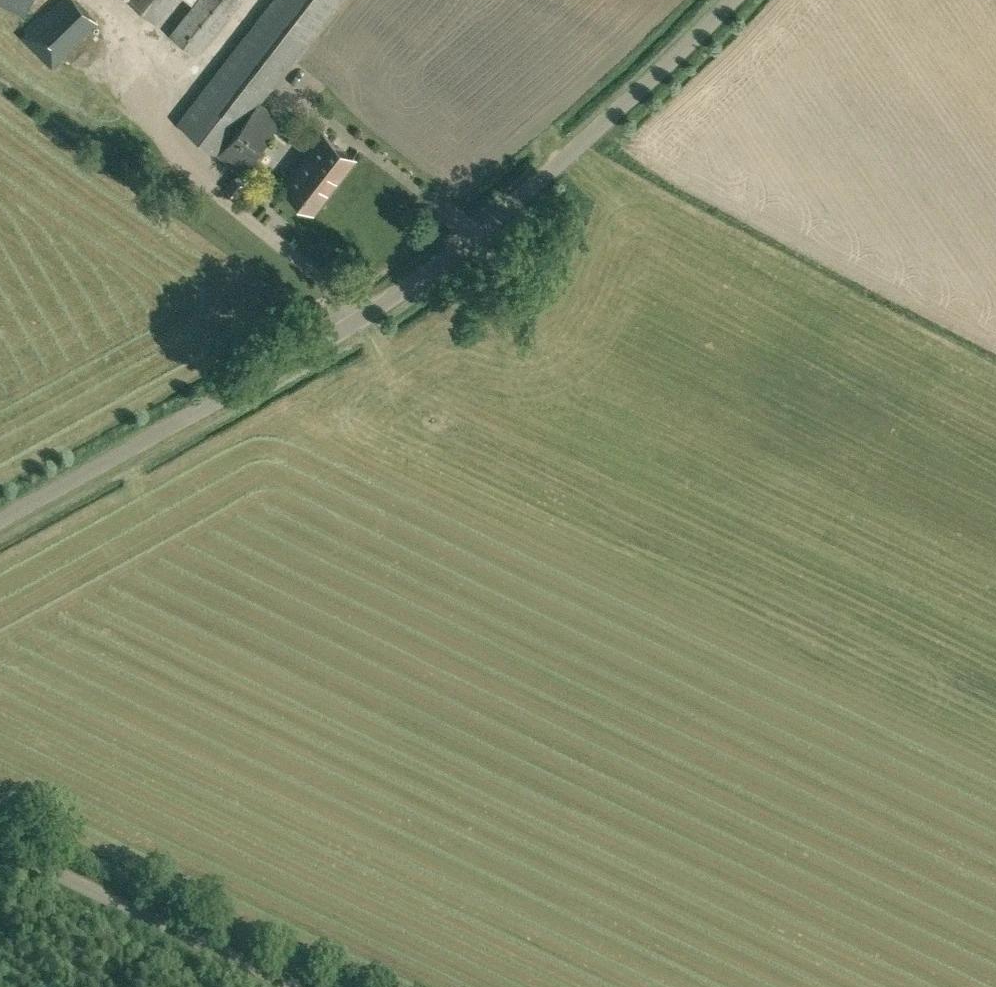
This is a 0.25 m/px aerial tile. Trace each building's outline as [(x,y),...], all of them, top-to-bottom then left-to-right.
[(30,0),(0,0),(0,3),(24,15),(30,0)] [(98,22),(76,0),(58,0),(21,36),(52,68),(98,22)] [(156,23),(175,0),(128,0),(156,23)] [(192,4),(169,33),(195,55),(240,0),(188,0),(192,4)] [(281,118),(259,101),(338,0),(272,0),(178,121),(240,170),(281,118)] [(312,209),(354,157),(324,134),(283,186),(312,209)]
